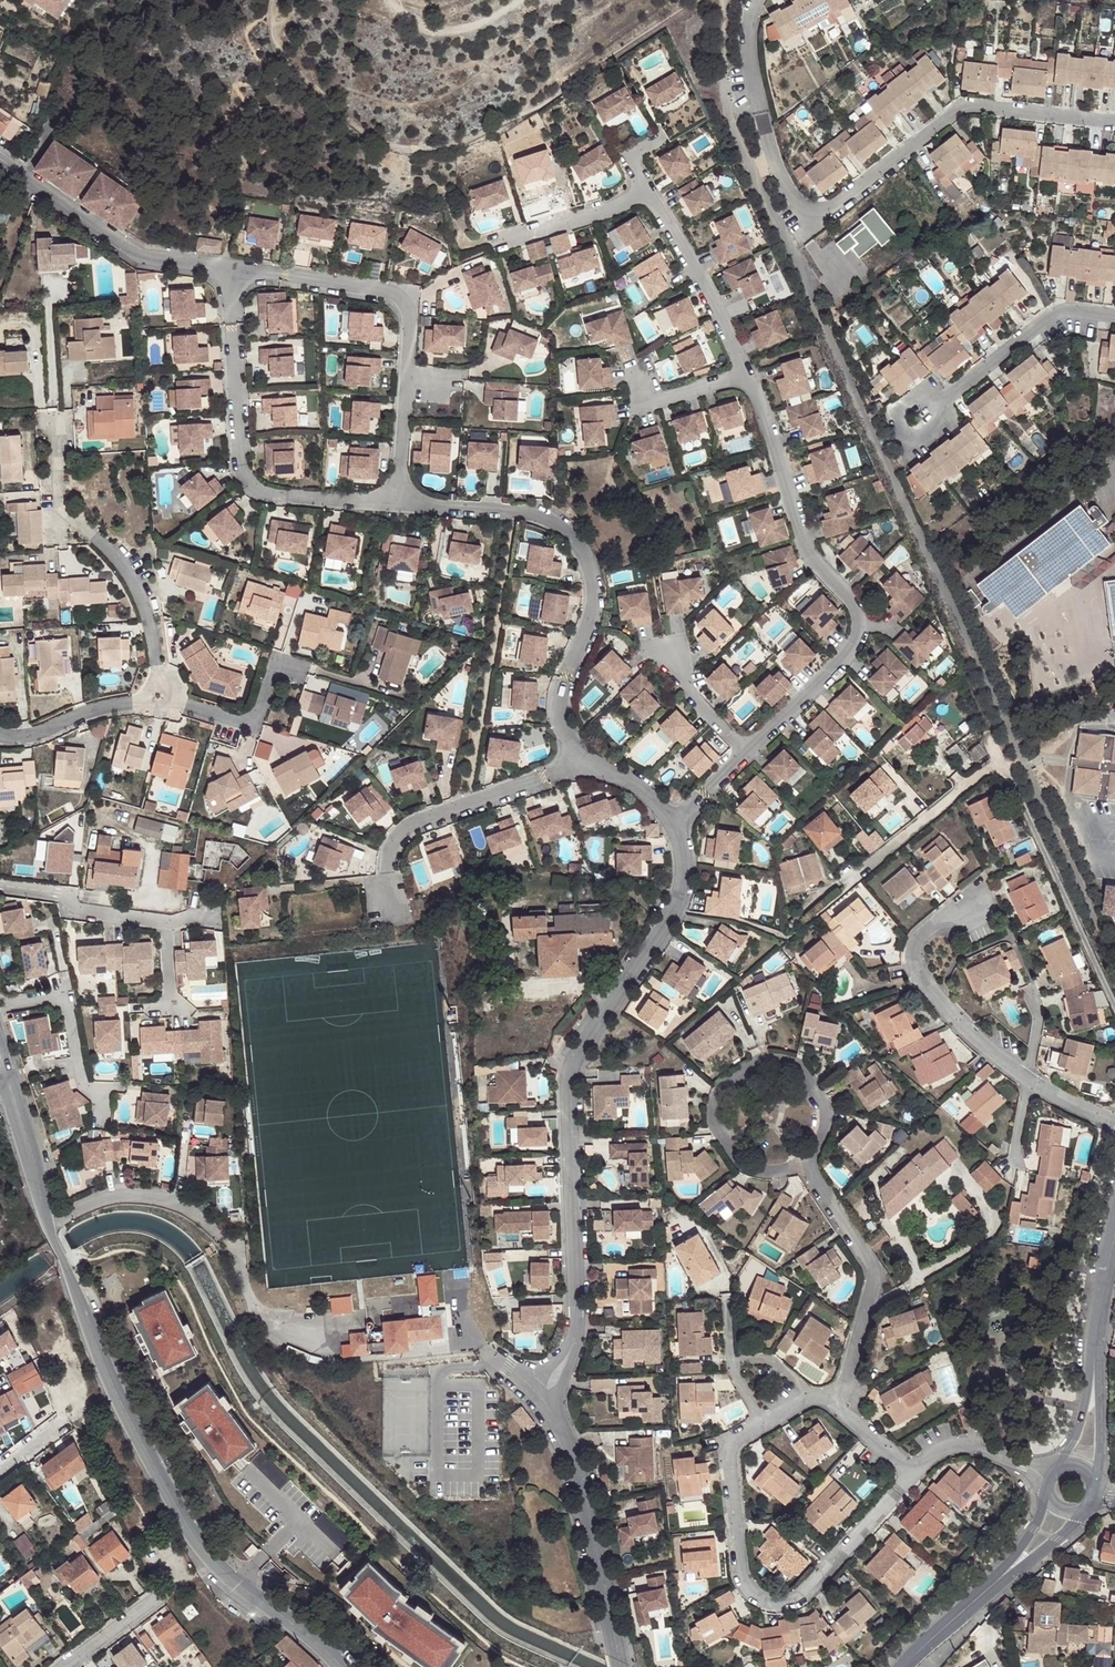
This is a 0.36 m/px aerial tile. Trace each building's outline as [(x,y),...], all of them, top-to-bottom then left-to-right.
[(38,5),(32,0),(25,0),(36,8),(38,5)] [(38,5),(59,21),(74,2),(71,0),(32,0),(38,5)] [(783,42),(794,36),(793,34),(805,27),(807,30),(828,19),(826,16),(834,12),(841,26),(856,17),(846,0),(794,0),(791,2),(793,5),(780,11),(779,9),(768,15),(774,24),(767,28),(769,44),(781,37),(783,42)] [(956,51),(953,73),(961,74),(960,89),(994,94),(996,78),(1012,79),(1010,93),(1044,96),(1045,83),(1065,86),(1066,83),(1080,85),(1080,87),(1102,91),(1103,88),(1114,89),(1114,62),(1106,61),(1106,58),(1083,56),(1083,59),(1068,56),(1069,54),(1057,53),(1057,57),(1048,57),(1047,64),(1032,63),(1033,60),(999,56),(997,65),(963,61),(964,52),(956,51)] [(800,167),(793,172),(807,188),(813,184),(821,193),(848,173),(840,162),(852,153),(861,163),(888,142),(879,132),(895,120),(894,117),(905,108),(906,110),(924,95),(923,94),(934,85),(936,86),(945,80),(925,56),(916,62),(918,64),(907,73),(904,71),(887,86),(888,87),(877,96),(875,95),(866,102),(872,110),(853,125),(858,132),(845,142),(839,135),(814,156),(819,163),(805,174),(800,167)] [(677,72),(646,89),(656,106),(667,100),(668,101),(677,96),(676,95),(686,89),(677,72)] [(53,83),(43,80),(38,95),(41,96),(39,103),(45,105),(53,83)] [(625,87),(594,104),(605,122),(624,111),(625,112),(636,106),(625,87)] [(0,107),(0,135),(1,136),(12,120),(10,118),(12,116),(0,107)] [(12,116),(10,118),(12,120),(1,136),(10,142),(23,123),(12,116)] [(661,128),(670,142),(683,134),(675,119),(661,128)] [(1034,145),(1035,131),(1001,128),(1000,141),(991,141),(990,161),(999,162),(999,154),(1033,157),(1031,166),(1040,167),(1039,177),(1050,178),(1050,175),(1065,178),(1065,180),(1088,183),(1088,180),(1103,181),(1102,184),(1114,186),(1114,177),(1114,154),(1106,152),(1105,155),(1091,154),(1091,151),(1068,148),(1068,151),(1054,149),(1053,147),(1034,145)] [(612,138),(620,152),(634,144),(626,130),(612,138)] [(927,154),(937,167),(931,172),(944,189),(965,172),(984,157),(971,141),(964,145),(955,134),(927,154)] [(83,162),(55,143),(36,171),(78,199),(99,169),(84,159),(83,162)] [(600,144),(570,162),(580,179),(590,173),(591,174),(600,169),(599,167),(610,161),(600,144)] [(672,174),(670,175),(675,183),(691,173),(687,166),(690,164),(680,147),(660,159),(666,169),(668,167),(672,174)] [(552,156),(519,166),(525,186),(537,183),(536,181),(558,175),(552,156)] [(1031,176),(1039,177),(1040,167),(1031,166),(1033,157),(1024,157),(1023,168),(1032,169),(1031,176)] [(975,187),(965,172),(944,189),(955,203),(975,187)] [(103,173),(83,203),(125,231),(144,203),(116,184),(118,182),(103,173)] [(504,180),(470,190),(476,209),(488,205),(488,207),(498,204),(498,202),(509,199),(504,180)] [(695,180),(678,190),(683,198),(686,196),(690,203),(687,204),(693,214),(712,201),(703,185),(699,187),(695,180)] [(581,188),(586,204),(602,199),(597,183),(581,188)] [(552,214),(559,212),(567,209),(562,193),(554,196),(547,199),(552,214)] [(1,200),(0,203),(0,223),(4,224),(10,203),(1,200)] [(895,234),(872,207),(858,219),(864,226),(852,236),(848,232),(835,244),(841,252),(848,246),(858,258),(877,242),(881,246),(895,234)] [(513,209),(497,214),(502,230),(518,225),(513,209)] [(335,219),(300,214),(297,233),(310,235),(319,236),(332,238),(335,219)] [(636,215),(616,227),(627,245),(630,242),(635,250),(651,239),(646,232),(644,233),(639,227),(642,225),(636,215)] [(713,248),(720,264),(750,250),(741,230),(739,231),(732,215),(715,223),(721,238),(724,243),(715,247),(713,248)] [(279,220),(250,216),(249,221),(247,234),(257,236),(266,237),(265,246),(274,247),(279,220)] [(385,228),(351,222),(348,241),(360,243),(370,244),(382,247),(385,228)] [(410,228),(401,245),(415,253),(421,256),(432,261),(441,244),(410,228)] [(566,233),(550,238),(555,254),(571,249),(566,233)] [(1109,248),(1108,254),(1101,253),(1101,251),(1078,248),(1078,251),(1071,250),(1072,237),(1053,234),(1048,276),(1060,278),(1061,275),(1075,276),(1074,279),(1085,281),(1098,282),(1098,280),(1104,280),(1112,281),(1112,284),(1114,284),(1114,249),(1109,248)] [(265,246),(266,237),(257,236),(256,244),(265,246)] [(196,248),(207,250),(209,239),(198,237),(196,248)] [(38,251),(39,265),(56,264),(57,269),(68,269),(68,262),(68,257),(76,257),(88,257),(87,245),(75,243),(52,244),(52,238),(37,238),(37,242),(38,251)] [(713,242),(715,247),(724,243),(721,238),(713,242)] [(209,239),(207,250),(219,252),(221,240),(209,239)] [(542,240),(527,245),(531,261),(547,256),(542,240)] [(294,248),(291,264),(308,267),(310,250),(294,248)] [(557,261),(563,279),(579,274),(579,273),(600,266),(594,248),(573,255),(573,256),(557,261)] [(658,251),(633,266),(651,296),(668,285),(661,274),(658,268),(666,263),(658,251)] [(724,271),(730,285),(739,281),(741,287),(747,299),(765,290),(750,259),(724,271)] [(666,263),(658,268),(661,274),(669,268),(666,263)] [(533,266),(512,273),(517,291),(538,285),(539,287),(555,282),(549,264),(534,268),(533,266)] [(483,265),(462,272),(469,290),(477,287),(479,291),(484,305),(501,299),(491,272),(486,273),(483,265)] [(962,345),(967,342),(978,334),(976,331),(980,329),(988,322),(990,325),(997,318),(1007,310),(1006,308),(1017,300),(1019,300),(1028,293),(1008,269),(999,276),(1000,278),(989,286),(987,285),(969,299),(971,302),(960,311),(958,309),(949,316),(955,324),(948,329),(954,336),(941,346),(928,357),(922,350),(916,354),(910,347),(901,354),(902,357),(890,365),(889,363),(880,371),(899,395),(909,388),(907,387),(919,377),(920,379),(935,367),(944,377),(970,356),(962,345)] [(119,297),(119,306),(125,306),(139,305),(138,296),(137,274),(126,275),(127,297),(119,297)] [(1098,282),(1085,281),(1084,286),(1103,288),(1104,280),(1098,280),(1098,282)] [(739,281),(730,285),(733,290),(741,287),(739,281)] [(193,302),(192,288),(174,290),(174,298),(170,298),(171,318),(204,316),(203,306),(194,307),(193,302)] [(258,292),(258,303),(281,302),(280,291),(258,292)] [(688,297),(666,307),(675,326),(678,324),(682,332),(700,324),(696,315),(693,316),(690,309),(693,308),(688,297)] [(444,300),(436,299),(436,307),(444,308),(444,300)] [(269,318),(269,331),(288,330),(288,321),(292,321),(291,301),(281,302),(258,303),(259,313),(268,313),(269,318)] [(139,316),(139,305),(125,306),(126,311),(126,316),(139,316)] [(675,326),(666,307),(654,313),(662,331),(675,326)] [(373,312),(342,310),(341,329),(349,330),(348,338),(382,341),(382,332),(372,331),(372,325),(373,312)] [(626,321),(623,311),(606,316),(607,318),(586,324),(592,343),(606,338),(612,336),(615,345),(616,348),(632,343),(626,321)] [(761,332),(753,335),(760,350),(788,336),(780,318),(777,320),(773,311),(756,319),(760,328),(761,332)] [(103,332),(102,326),(102,318),(75,319),(76,341),(67,342),(68,362),(87,360),(86,352),(93,352),(94,360),(115,358),(114,338),(100,339),(99,332),(103,332)] [(1001,324),(997,318),(990,325),(994,330),(1001,324)] [(425,328),(424,350),(442,351),(443,343),(448,343),(463,344),(464,326),(434,324),(434,329),(425,328)] [(508,333),(500,329),(492,350),(509,357),(512,349),(517,350),(531,356),(537,338),(510,328),(508,333)] [(935,339),(941,346),(954,336),(948,329),(935,339)] [(978,334),(967,342),(972,348),(987,337),(980,329),(976,331),(978,334)] [(199,331),(199,344),(209,344),(209,331),(199,331)] [(196,333),(173,334),(174,354),(175,363),(208,361),(207,352),(197,352),(197,346),(196,333)] [(1110,333),(1109,342),(1108,347),(1101,346),(1098,367),(1114,369),(1114,334),(1110,333)] [(612,336),(606,338),(609,347),(615,345),(612,336)] [(691,338),(674,346),(677,355),(680,353),(683,360),(681,361),(685,371),(706,361),(698,344),(695,346),(691,338)] [(928,357),(941,346),(935,339),(922,350),(928,357)] [(292,346),(259,348),(259,357),(270,356),(270,362),(271,375),(294,374),(292,346)] [(19,371),(26,371),(25,352),(4,354),(4,351),(0,351),(0,376),(6,376),(6,372),(19,371)] [(911,471),(905,476),(917,499),(928,491),(929,493),(938,487),(935,485),(948,474),(950,476),(968,463),(966,461),(979,450),(981,452),(990,445),(984,438),(991,431),(985,425),(991,419),(1002,411),(1010,404),(1016,412),(1023,406),(1036,395),(1030,388),(1049,373),(1055,380),(1056,379),(1061,375),(1048,357),(1041,362),(1034,353),(1006,375),(1012,381),(1014,384),(1003,394),(1000,391),(995,384),(967,405),(976,415),(960,428),(962,430),(950,439),(949,436),(929,452),(930,454),(919,463),(918,462),(909,469),(911,471)] [(380,357),(347,355),(345,383),(368,385),(369,372),(370,366),(380,366),(380,357)] [(579,369),(581,388),(613,385),(611,370),(602,371),(602,367),(601,357),(582,359),(583,368),(579,369)] [(778,385),(783,400),(811,391),(801,358),(782,364),(785,377),(787,383),(778,385)] [(222,360),(213,361),(213,369),(221,368),(221,367),(222,368),(222,360)] [(785,377),(777,379),(778,385),(787,383),(785,377)] [(209,378),(176,380),(178,408),(200,406),(200,393),(199,387),(209,387),(209,378)] [(493,404),(492,418),(515,419),(518,383),(493,381),(492,389),(484,389),(484,397),(494,398),(493,404)] [(492,389),(493,381),(485,381),(484,389),(492,389)] [(1000,391),(1003,394),(1014,384),(1012,381),(1000,391)] [(96,411),(92,411),(94,434),(113,433),(114,438),(135,437),(133,406),(113,406),(112,401),(112,396),(95,397),(96,411)] [(295,396),(262,398),(263,407),(272,406),(273,413),(273,426),(297,425),(295,396)] [(786,407),(790,422),(799,419),(801,425),(805,438),(824,432),(814,399),(786,407)] [(353,410),(351,430),(368,431),(369,416),(370,410),(379,411),(380,402),(353,400),(353,410)] [(719,407),(710,409),(715,428),(724,426),(725,429),(745,424),(738,401),(726,405),(727,408),(720,410),(719,407)] [(616,420),(614,403),(582,406),(584,424),(585,424),(587,445),(606,443),(605,427),(604,421),(616,420)] [(878,415),(884,409),(880,404),(873,409),(878,415)] [(1016,412),(1010,404),(1002,411),(1008,418),(1016,412)] [(1023,406),(1016,412),(1019,416),(1026,411),(1023,406)] [(353,410),(344,410),(343,429),(351,430),(353,410)] [(94,434),(92,411),(86,412),(88,440),(107,439),(107,443),(135,442),(135,437),(114,438),(113,433),(94,434)] [(686,416),(674,420),(681,442),(700,437),(699,433),(707,431),(702,412),(693,414),(694,417),(687,420),(686,416)] [(799,419),(790,422),(792,427),(801,425),(799,419)] [(991,419),(985,425),(991,431),(997,426),(991,419)] [(211,423),(179,424),(180,444),(184,444),(185,452),(203,451),(202,438),(202,433),(211,432),(211,423)] [(434,425),(434,433),(449,434),(450,426),(434,425)] [(658,425),(643,430),(646,438),(642,439),(633,442),(638,460),(647,457),(648,461),(667,456),(658,425)] [(434,433),(421,432),(421,440),(433,442),(434,433)] [(420,452),(419,461),(428,462),(448,463),(449,434),(434,433),(433,442),(421,440),(420,452)] [(1,482),(21,481),(18,435),(0,436),(0,468),(1,482)] [(336,445),(337,437),(329,437),(328,444),(336,445)] [(497,443),(467,441),(466,468),(481,469),(481,459),(487,460),(486,469),(495,470),(497,443)] [(278,451),(265,451),(266,472),(295,471),(293,442),(277,443),(278,451)] [(265,451),(278,451),(277,443),(265,443),(265,451)] [(528,449),(520,449),(519,468),(532,468),(537,469),(536,478),(546,478),(548,446),(528,445),(528,449)] [(366,448),(350,447),(349,456),(348,476),(376,478),(378,457),(365,456),(366,448)] [(378,448),(366,448),(365,456),(378,457),(378,448)] [(805,469),(810,484),(840,475),(834,455),(830,457),(827,448),(810,453),(812,463),(814,466),(805,469)] [(340,475),(348,476),(349,456),(341,455),(340,475)] [(448,463),(428,462),(427,470),(447,472),(448,463)] [(727,480),(733,499),(763,490),(759,475),(750,477),(749,474),(746,465),(728,470),(731,479),(727,480)] [(198,472),(183,483),(188,490),(185,493),(197,508),(223,488),(217,481),(209,486),(206,482),(198,472)] [(213,477),(206,482),(209,486),(217,481),(213,477)] [(183,483),(180,486),(185,493),(188,490),(183,483)] [(821,520),(826,537),(858,527),(851,506),(850,507),(845,490),(826,496),(831,511),(833,517),(823,519),(821,520)] [(233,501),(207,521),(220,537),(223,534),(228,541),(243,529),(235,519),(232,515),(239,509),(233,501)] [(19,546),(43,545),(40,512),(36,512),(35,503),(9,505),(9,513),(16,513),(19,546)] [(1092,521),(1080,504),(976,585),(989,601),(983,605),(982,605),(981,608),(982,611),(985,612),(988,612),(1003,602),(1015,617),(1110,543),(1098,528),(1107,520),(1097,505),(1095,503),(1092,503),(1089,504),(1088,508),(1089,510),(1095,519),(1092,521)] [(774,524),(773,519),(769,506),(749,512),(759,545),(788,536),(783,522),(774,524)] [(232,515),(235,519),(242,513),(239,509),(232,515)] [(821,514),(823,519),(833,517),(831,511),(821,514)] [(774,524),(783,522),(782,516),(773,519),(774,524)] [(276,547),(305,552),(308,534),(293,531),(288,530),(290,522),(271,519),(268,541),(276,542),(276,547)] [(340,525),(330,523),(325,555),(341,558),(344,559),(345,554),(353,556),(356,537),(343,535),(338,534),(340,525)] [(461,533),(453,531),(448,557),(478,562),(480,545),(466,543),(460,542),(461,533)] [(228,541),(223,534),(220,537),(225,543),(228,541)] [(839,556),(850,567),(856,560),(860,565),(870,574),(885,560),(860,536),(839,556)] [(420,539),(411,537),(409,546),(404,545),(391,543),(388,562),(396,563),(396,567),(415,570),(420,539)] [(554,547),(531,543),(526,571),(559,576),(560,567),(550,566),(552,560),(554,547)] [(787,567),(786,561),(795,558),(790,544),(762,553),(772,586),(791,580),(787,567)] [(341,558),(325,555),(323,566),(340,569),(341,558)] [(786,561),(787,567),(796,564),(795,558),(786,561)] [(856,560),(850,567),(854,571),(860,565),(856,560)] [(211,586),(215,574),(175,561),(170,580),(178,583),(176,587),(208,596),(211,586)] [(25,600),(59,599),(58,581),(58,574),(47,574),(47,565),(25,566),(25,562),(12,562),(12,575),(4,575),(5,595),(25,594),(25,600)] [(882,585),(893,596),(897,601),(890,607),(888,609),(900,621),(923,600),(911,587),(912,586),(897,571),(882,585)] [(156,573),(158,589),(165,588),(163,572),(156,573)] [(224,577),(215,574),(211,586),(220,589),(224,577)] [(667,580),(673,613),(690,610),(689,608),(688,598),(694,597),(709,595),(706,576),(685,579),(684,577),(667,580)] [(59,599),(59,603),(71,602),(71,605),(108,603),(107,583),(90,583),(82,584),(82,579),(58,581),(59,599)] [(1112,641),(1114,640),(1114,580),(1104,581),(1112,641)] [(269,615),(268,621),(278,624),(287,595),(268,589),(265,600),(256,597),(259,587),(249,583),(240,612),(251,616),(253,610),(269,615)] [(288,583),(286,594),(300,596),(302,585),(288,583)] [(447,586),(429,589),(433,611),(442,609),(443,614),(472,609),(468,591),(454,594),(449,595),(447,586)] [(561,593),(546,591),(544,599),(541,618),(564,622),(567,603),(560,602),(561,593)] [(628,599),(618,601),(621,619),(631,618),(635,617),(636,626),(652,623),(646,592),(627,595),(628,599)] [(568,595),(561,593),(560,602),(567,603),(568,595)] [(823,593),(817,600),(820,603),(827,596),(823,593)] [(817,600),(803,613),(824,636),(836,626),(829,619),(832,617),(839,610),(827,596),(820,603),(817,600)] [(893,596),(886,603),(890,607),(897,601),(893,596)] [(322,638),(344,644),(348,632),(339,629),(341,621),(352,624),(355,615),(333,608),(329,619),(309,613),(301,643),(319,648),(320,644),(322,638)] [(720,615),(713,608),(710,611),(717,618),(720,615)] [(251,616),(268,621),(269,615),(253,610),(251,616)] [(717,618),(710,611),(697,624),(703,631),(706,634),(700,640),(711,651),(717,645),(734,629),(720,615),(717,618)] [(761,612),(755,619),(761,625),(768,617),(763,611),(761,612)] [(838,623),(832,617),(829,619),(836,626),(838,623)] [(411,652),(415,637),(393,631),(394,629),(382,626),(375,648),(390,652),(382,677),(405,684),(414,653),(411,652)] [(905,631),(893,643),(916,667),(928,656),(927,654),(943,639),(929,626),(918,636),(914,640),(907,633),(905,631)] [(912,629),(907,633),(914,640),(918,636),(912,629)] [(703,631),(697,637),(700,640),(706,634),(703,631)] [(540,635),(524,633),(523,641),(520,660),(542,664),(546,645),(539,643),(540,635)] [(547,636),(540,635),(539,643),(546,645),(547,636)] [(99,638),(100,660),(123,659),(131,659),(130,640),(121,640),(121,637),(99,638)] [(423,640),(415,637),(411,652),(414,653),(419,654),(423,640)] [(807,663),(816,654),(800,637),(785,651),(788,654),(782,660),(795,674),(802,668),(800,666),(805,661),(807,663)] [(342,651),(344,644),(322,638),(320,644),(342,651)] [(42,676),(39,677),(39,691),(60,691),(59,676),(66,675),(65,658),(64,651),(70,651),(69,639),(40,640),(42,676)] [(199,641),(180,654),(186,662),(185,662),(204,690),(206,689),(208,692),(236,700),(243,677),(226,672),(222,675),(199,641)] [(16,691),(16,686),(16,676),(15,659),(10,659),(9,647),(0,648),(0,692),(16,691)] [(271,650),(265,648),(262,659),(267,661),(271,650)] [(619,657),(610,648),(593,665),(608,680),(610,677),(616,683),(630,669),(624,662),(622,665),(616,659),(619,657)] [(887,649),(876,659),(882,666),(878,670),(868,680),(882,694),(907,670),(887,649)] [(882,666),(876,659),(872,663),(878,670),(882,666)] [(720,694),(727,700),(740,687),(734,681),(737,678),(722,663),(706,680),(714,688),(717,686),(722,692),(720,694)] [(786,690),(793,684),(780,670),(773,676),(771,673),(756,687),(772,704),(781,696),(779,694),(784,688),(786,690)] [(640,672),(619,692),(643,717),(658,703),(648,693),(644,689),(651,682),(640,672)] [(530,680),(514,679),(513,688),(512,706),(535,708),(536,689),(529,689),(530,680)] [(651,682),(644,689),(648,693),(655,686),(651,682)] [(831,704),(844,718),(849,713),(859,704),(861,706),(868,701),(851,684),(845,690),(847,692),(841,697),(839,695),(831,704)] [(0,692),(0,702),(17,701),(16,691),(0,692)] [(341,722),(352,725),(354,720),(364,724),(370,704),(331,693),(330,698),(316,694),(311,711),(326,716),(327,712),(343,717),(341,722)] [(852,715),(861,706),(859,704),(849,713),(852,715)] [(685,719),(676,710),(659,725),(673,740),(676,738),(682,744),(696,731),(690,724),(688,726),(682,721),(685,719)] [(727,710),(722,715),(729,723),(735,718),(727,710)] [(825,710),(814,720),(820,727),(816,731),(806,740),(820,755),(832,744),(845,731),(825,710)] [(351,729),(352,725),(341,722),(343,717),(327,712),(326,716),(324,721),(351,729)] [(435,719),(427,717),(424,736),(437,738),(442,739),(441,748),(450,749),(451,745),(455,718),(436,714),(435,719)] [(920,720),(916,714),(909,721),(914,726),(909,731),(904,725),(901,729),(906,734),(901,738),(910,748),(914,743),(926,733),(930,730),(920,720)] [(298,715),(293,729),(298,731),(302,717),(298,715)] [(924,716),(920,720),(930,730),(933,727),(924,716)] [(464,719),(455,718),(451,745),(459,746),(464,719)] [(814,720),(810,724),(816,731),(820,727),(814,720)] [(107,739),(111,727),(107,726),(108,721),(95,725),(91,734),(95,738),(103,740),(103,738),(107,739)] [(121,733),(113,761),(126,765),(126,763),(141,768),(146,748),(138,746),(131,744),(133,738),(140,740),(143,729),(128,725),(126,734),(121,733)] [(1114,737),(1114,732),(1105,731),(1105,735),(1079,733),(1076,758),(1072,758),(1071,766),(1075,767),(1072,793),(1098,796),(1097,800),(1106,801),(1107,797),(1114,798),(1114,737)] [(932,740),(926,733),(914,743),(920,750),(932,740)] [(177,738),(164,734),(161,743),(175,746),(177,738)] [(519,741),(490,736),(486,763),(495,764),(496,756),(501,757),(516,759),(519,741)] [(197,743),(177,738),(175,746),(172,755),(159,751),(155,767),(169,771),(168,774),(188,780),(197,743)] [(891,739),(889,738),(880,747),(886,752),(894,743),(893,741),(891,739)] [(907,750),(910,748),(901,738),(898,741),(907,750)] [(990,750),(982,739),(968,750),(976,761),(990,750)] [(273,746),(260,742),(256,756),(269,760),(273,746)] [(958,743),(949,751),(963,767),(973,759),(958,743)] [(832,744),(820,755),(827,763),(839,751),(832,744)] [(906,754),(896,744),(888,751),(897,761),(906,754)] [(57,751),(55,776),(78,778),(83,779),(85,747),(70,746),(69,752),(65,751),(57,751)] [(302,776),(319,767),(318,766),(327,761),(321,749),(315,748),(310,750),(275,769),(289,795),(307,785),(302,776)] [(690,751),(675,765),(691,782),(700,774),(698,771),(703,766),(705,768),(712,762),(699,748),(693,754),(690,751)] [(763,769),(777,783),(791,769),(794,772),(800,766),(784,749),(777,755),(779,758),(774,763),(772,761),(763,769)] [(232,772),(236,769),(231,758),(219,755),(215,768),(221,778),(209,785),(205,798),(214,815),(229,807),(231,811),(237,807),(240,812),(261,800),(247,774),(241,777),(236,780),(232,772)] [(418,760),(390,770),(396,786),(410,781),(415,779),(418,787),(427,785),(418,760)] [(126,765),(113,761),(111,766),(124,770),(126,765)] [(35,763),(24,764),(25,767),(13,768),(0,769),(0,802),(19,800),(27,800),(26,787),(37,786),(35,763)] [(324,776),(319,767),(302,776),(307,785),(324,776)] [(880,767),(850,794),(865,810),(883,794),(885,796),(898,785),(880,767)] [(236,769),(232,772),(236,780),(241,777),(236,769)] [(188,780),(168,774),(167,778),(187,784),(188,780)] [(757,775),(746,786),(753,792),(749,796),(739,806),(753,821),(778,796),(757,775)] [(78,778),(55,776),(54,786),(77,788),(78,778)] [(415,779),(410,781),(413,790),(418,787),(415,779)] [(374,782),(367,787),(385,811),(392,806),(374,782)] [(366,786),(344,803),(357,821),(368,813),(373,809),(379,817),(386,812),(385,811),(367,787),(366,786)] [(746,786),(742,790),(749,796),(753,792),(746,786)] [(674,788),(668,794),(673,800),(680,794),(674,788)] [(994,844),(996,843),(1008,838),(1015,835),(1004,811),(998,813),(990,793),(967,803),(976,824),(983,821),(994,844)] [(589,794),(584,796),(587,805),(592,803),(589,794)] [(584,796),(575,799),(584,824),(612,814),(607,798),(592,803),(587,805),(584,796)] [(148,801),(145,810),(157,813),(159,804),(148,801)] [(541,806),(535,808),(538,817),(544,815),(541,806)] [(558,810),(544,815),(538,817),(535,808),(527,811),(536,836),(547,832),(564,826),(560,817),(558,810)] [(373,809),(368,813),(374,821),(379,817),(373,809)] [(178,820),(189,823),(191,814),(181,811),(178,820)] [(805,828),(821,848),(823,846),(839,832),(840,832),(824,812),(805,828)] [(568,814),(560,817),(564,826),(566,834),(574,831),(568,814)] [(157,838),(161,824),(134,816),(130,830),(156,837),(157,838)] [(507,828),(501,830),(487,835),(492,851),(504,847),(520,841),(511,816),(503,819),(507,828)] [(503,819),(498,821),(501,830),(507,828),(503,819)] [(49,836),(46,866),(71,869),(73,852),(74,846),(76,828),(69,822),(55,833),(55,837),(49,836)] [(657,823),(645,824),(646,835),(658,834),(657,823)] [(178,828),(161,824),(157,838),(174,842),(178,828)] [(564,826),(547,832),(550,840),(566,834),(564,826)] [(708,841),(706,857),(715,858),(726,860),(725,868),(736,869),(738,861),(740,843),(736,842),(737,832),(719,829),(717,839),(717,843),(708,841)] [(871,853),(878,848),(862,829),(855,834),(871,853)] [(843,837),(839,832),(823,846),(826,850),(843,837)] [(795,838),(790,833),(781,841),(786,846),(795,838)] [(920,848),(924,852),(942,837),(939,833),(920,848)] [(454,834),(446,837),(450,849),(458,846),(454,834)] [(99,835),(97,853),(109,854),(110,851),(112,836),(99,835)] [(341,852),(350,856),(354,847),(323,835),(313,862),(334,870),(339,858),(341,852)] [(446,837),(426,844),(436,871),(463,862),(458,846),(450,849),(446,837)] [(935,866),(926,873),(936,886),(939,889),(948,881),(943,876),(953,868),(948,862),(957,854),(942,837),(924,852),(932,862),(935,866)] [(1008,838),(996,843),(998,848),(999,850),(1011,845),(1009,839),(1008,838)] [(523,849),(520,841),(504,847),(507,855),(523,849)] [(617,844),(617,869),(640,870),(640,859),(640,853),(650,853),(650,844),(617,844)] [(124,853),(122,864),(138,866),(140,850),(124,848),(124,853)] [(1017,863),(1031,857),(1028,850),(1016,855),(1014,856),(1017,863)] [(109,854),(97,853),(96,860),(122,864),(124,853),(110,851),(109,854)] [(96,860),(97,853),(90,852),(85,886),(116,889),(116,882),(135,885),(138,866),(122,864),(96,860)] [(170,870),(172,853),(162,852),(160,869),(170,870)] [(341,852),(339,858),(348,861),(350,856),(341,852)] [(187,855),(172,853),(170,870),(160,869),(158,886),(182,889),(187,855)] [(948,862),(953,868),(962,860),(957,854),(948,862)] [(797,856),(778,860),(783,884),(785,884),(801,880),(818,877),(815,858),(798,862),(797,856)] [(726,860),(715,858),(714,866),(725,868),(726,860)] [(922,863),(919,865),(923,869),(926,873),(935,866),(932,862),(926,867),(922,863)] [(583,866),(575,865),(574,873),(582,874),(583,866)] [(923,869),(919,873),(914,877),(904,865),(880,884),(896,902),(919,883),(927,893),(936,886),(926,873),(923,869)] [(1022,909),(1027,919),(1048,911),(1034,879),(1028,881),(1023,872),(1005,880),(1009,889),(1007,891),(1016,911),(1022,909)] [(570,878),(554,875),(553,887),(570,888),(570,878)] [(709,896),(707,913),(740,917),(743,896),(741,896),(743,879),(724,876),(722,891),(721,897),(712,896),(709,896)] [(801,880),(785,884),(786,892),(802,888),(801,880)] [(1105,883),(1102,911),(1109,912),(1114,925),(1114,884),(1105,883)] [(237,900),(240,929),(259,928),(258,913),(257,908),(266,907),(264,889),(242,891),(242,900),(237,900)] [(829,927),(831,929),(833,932),(842,943),(847,949),(857,942),(852,935),(860,928),(855,922),(861,917),(863,919),(872,912),(857,895),(830,918),(824,922),(829,927)] [(3,900),(4,906),(18,903),(17,897),(3,900)] [(23,902),(18,903),(4,906),(0,907),(0,920),(1,928),(13,925),(15,933),(35,930),(33,921),(27,923),(25,913),(23,902)] [(539,935),(541,973),(578,971),(576,945),(612,943),(606,902),(559,904),(560,914),(545,915),(545,913),(513,915),(514,937),(539,935)] [(1021,922),(1027,919),(1022,909),(1016,911),(1021,922)] [(818,915),(824,922),(830,918),(824,911),(818,915)] [(790,928),(802,918),(797,912),(786,922),(790,928)] [(874,915),(872,912),(863,919),(861,917),(855,922),(860,928),(874,915)] [(724,925),(718,933),(721,934),(717,940),(714,939),(707,949),(727,962),(738,945),(735,943),(740,936),(724,925)] [(819,936),(820,937),(797,957),(809,970),(814,964),(818,967),(826,961),(829,965),(847,949),(842,943),(833,932),(831,929),(829,927),(819,936)] [(747,935),(740,936),(735,943),(738,945),(740,946),(747,935)] [(1049,960),(1057,976),(1061,974),(1077,966),(1063,936),(1043,946),(1049,960)] [(23,940),(28,970),(47,967),(42,937),(23,940)] [(182,950),(174,950),(175,970),(181,970),(186,970),(205,969),(205,966),(205,962),(216,961),(215,938),(190,939),(190,945),(185,945),(185,940),(182,940),(182,950)] [(122,942),(113,942),(114,959),(114,967),(122,966),(123,974),(139,973),(152,973),(151,941),(133,941),(133,944),(122,945),(122,942)] [(114,959),(113,942),(98,943),(98,946),(94,946),(94,943),(78,944),(79,965),(96,964),(106,963),(106,959),(114,959)] [(1021,966),(1012,947),(1004,951),(1007,957),(1011,966),(1013,970),(1021,966)] [(1012,979),(1006,967),(1002,959),(999,952),(966,968),(978,994),(1012,979)] [(670,968),(662,981),(686,997),(706,968),(688,957),(681,968),(678,973),(670,968)] [(1011,966),(1007,957),(1002,959),(1006,967),(1011,966)] [(1053,978),(1057,976),(1049,960),(1046,962),(1053,978)] [(826,961),(818,967),(821,972),(829,965),(826,961)] [(681,968),(673,963),(670,968),(678,973),(681,968)] [(1062,977),(1079,974),(1077,966),(1061,974),(1062,977)] [(205,969),(186,970),(186,977),(205,976),(205,969)] [(766,1007),(781,1000),(798,993),(789,971),(746,990),(756,1015),(766,1010),(766,1007)] [(1065,986),(1081,982),(1079,974),(1062,977),(1064,986),(1065,986)] [(1088,989),(1086,981),(1081,982),(1065,986),(1066,994),(1071,993),(1075,1010),(1070,1011),(1074,1026),(1101,1020),(1093,988),(1088,989)] [(654,992),(649,1000),(651,1001),(647,1008),(645,1006),(638,1016),(658,1029),(669,1012),(666,1010),(670,1002),(654,992)] [(1066,994),(1070,1011),(1075,1010),(1071,993),(1066,994)] [(891,1037),(896,1046),(903,1043),(915,1037),(922,1034),(917,1024),(911,1027),(902,1008),(903,1008),(899,999),(873,1011),(887,1040),(891,1037)] [(783,1004),(781,1000),(766,1007),(766,1010),(783,1004)] [(99,1003),(97,1003),(98,1012),(104,1012),(112,1011),(114,1011),(113,1002),(99,1003)] [(903,1008),(902,1008),(911,1027),(917,1024),(908,1006),(903,1008)] [(48,1009),(26,1013),(32,1049),(45,1046),(55,1045),(52,1028),(48,1009)] [(722,1009),(686,1039),(701,1056),(714,1045),(716,1047),(738,1028),(722,1009)] [(820,1014),(809,1011),(804,1034),(815,1037),(815,1040),(826,1043),(836,1045),(841,1023),(819,1019),(820,1014)] [(104,1018),(95,1018),(97,1050),(112,1049),(112,1039),(120,1039),(118,1017),(113,1018),(104,1018)] [(198,1028),(180,1029),(181,1051),(199,1050),(200,1063),(221,1062),(219,1019),(205,1020),(205,1028),(198,1028)] [(181,1051),(180,1029),(163,1030),(163,1025),(157,1025),(138,1026),(139,1053),(150,1052),(172,1051),(172,1056),(181,1055),(181,1051)] [(60,1026),(52,1028),(55,1045),(63,1043),(60,1026)] [(922,1034),(915,1037),(922,1051),(917,1053),(926,1073),(946,1064),(951,1062),(940,1040),(939,1041),(932,1028),(922,1034)] [(1084,1074),(1092,1042),(1066,1036),(1061,1051),(1051,1048),(1047,1065),(1057,1067),(1058,1063),(1066,1065),(1065,1070),(1084,1074)] [(922,1051),(915,1037),(903,1043),(905,1046),(912,1043),(917,1053),(922,1051)] [(835,1053),(836,1045),(826,1043),(824,1050),(835,1053)] [(926,1073),(917,1053),(910,1057),(919,1076),(926,1073)] [(987,1061),(975,1071),(982,1079),(993,1069),(987,1061)] [(946,1064),(926,1073),(930,1080),(949,1072),(946,1064)] [(887,1093),(890,1097),(898,1093),(881,1068),(867,1078),(860,1065),(844,1076),(849,1084),(853,1082),(868,1106),(887,1093)] [(496,1086),(487,1086),(488,1102),(525,1101),(524,1070),(495,1072),(496,1086)] [(680,1096),(688,1095),(687,1073),(662,1074),(665,1117),(686,1115),(684,1101),(681,1101),(680,1096)] [(593,1085),(594,1117),(609,1117),(608,1106),(615,1106),(629,1105),(628,1084),(640,1084),(640,1074),(620,1075),(620,1084),(593,1085)] [(72,1098),(76,1097),(73,1088),(69,1076),(45,1083),(51,1104),(50,1104),(53,1114),(58,1113),(62,1126),(83,1120),(77,1102),(73,1103),(72,1098)] [(980,1120),(989,1112),(999,1104),(1004,1100),(987,1081),(978,1089),(964,1101),(972,1111),(969,1113),(977,1122),(980,1120)] [(73,1088),(76,1097),(72,1098),(73,1103),(77,1102),(91,1098),(79,1087),(73,1088)] [(145,1099),(142,1119),(164,1121),(166,1100),(163,1100),(163,1092),(142,1090),(141,1099),(145,1099)] [(871,1110),(890,1097),(887,1093),(868,1106),(871,1110)] [(689,1115),(688,1095),(680,1096),(681,1101),(684,1101),(686,1115),(689,1115)] [(207,1120),(220,1121),(222,1099),(194,1096),(192,1118),(207,1120)] [(134,1118),(142,1119),(145,1099),(141,1099),(136,1098),(134,1118)] [(993,1115),(989,1112),(980,1120),(983,1123),(993,1115)] [(969,1113),(959,1122),(968,1130),(977,1122),(969,1113)] [(526,1118),(505,1119),(505,1128),(518,1128),(526,1128),(526,1118)] [(215,1125),(215,1134),(219,1134),(220,1121),(207,1120),(206,1124),(215,1125)] [(891,1140),(895,1124),(878,1120),(876,1129),(870,1135),(865,1130),(857,1138),(850,1131),(843,1138),(857,1153),(866,1163),(891,1140)] [(1040,1155),(1037,1171),(1057,1175),(1059,1176),(1065,1147),(1058,1146),(1062,1126),(1041,1121),(1037,1141),(1043,1142),(1040,1155)] [(857,1138),(865,1130),(859,1124),(850,1131),(857,1138)] [(526,1128),(518,1128),(519,1145),(546,1144),(545,1127),(526,1128)] [(207,1143),(223,1143),(224,1134),(219,1134),(215,1134),(207,1133),(207,1143)] [(114,1156),(112,1138),(111,1135),(84,1138),(87,1160),(106,1158),(114,1156)] [(688,1135),(667,1136),(670,1172),(685,1171),(697,1170),(704,1179),(720,1165),(706,1147),(699,1154),(690,1154),(690,1148),(688,1135)] [(121,1136),(118,1137),(112,1138),(114,1156),(114,1158),(125,1156),(124,1151),(124,1146),(132,1147),(131,1152),(130,1161),(139,1162),(140,1157),(156,1158),(157,1140),(121,1136)] [(853,1156),(857,1153),(843,1138),(840,1141),(853,1156)] [(921,1153),(913,1161),(930,1181),(958,1155),(944,1139),(925,1157),(921,1153)] [(1035,1155),(1040,1155),(1043,1142),(1037,1141),(1035,1155)] [(223,1152),(223,1143),(207,1143),(204,1142),(204,1153),(194,1153),(196,1174),(202,1174),(202,1170),(205,1170),(206,1173),(206,1176),(227,1173),(225,1152),(223,1152)] [(610,1144),(610,1156),(629,1156),(630,1170),(634,1170),(634,1185),(648,1184),(646,1143),(610,1144)] [(52,1150),(54,1156),(60,1153),(56,1147),(52,1150)] [(984,1160),(970,1173),(987,1190),(1001,1177),(984,1160)] [(930,1181),(913,1161),(887,1184),(881,1188),(889,1218),(930,1181)] [(486,1176),(487,1195),(498,1194),(497,1186),(507,1186),(507,1183),(524,1182),(524,1179),(536,1179),(535,1164),(496,1165),(496,1175),(486,1176)] [(1037,1171),(1035,1170),(1033,1182),(1030,1194),(1027,1194),(1024,1210),(1023,1213),(1044,1217),(1045,1212),(1048,1198),(1052,1199),(1057,1175),(1037,1171)] [(467,1178),(459,1179),(460,1191),(468,1191),(467,1178)] [(730,1178),(700,1201),(709,1213),(718,1206),(720,1209),(730,1202),(736,1209),(742,1204),(745,1202),(755,1208),(763,1193),(755,1188),(753,1192),(739,1183),(736,1185),(730,1178)] [(497,1186),(498,1194),(507,1194),(507,1189),(507,1186),(497,1186)] [(781,1191),(769,1211),(778,1216),(771,1226),(780,1232),(775,1240),(787,1247),(804,1219),(787,1208),(793,1199),(781,1191)] [(968,1220),(971,1218),(978,1211),(961,1192),(953,1198),(951,1200),(968,1220)] [(1020,1201),(1019,1209),(1024,1210),(1027,1194),(1022,1193),(1020,1201)] [(1010,1199),(1005,1221),(1016,1223),(1019,1209),(1020,1201),(1010,1199)] [(745,1202),(742,1204),(753,1211),(755,1208),(745,1202)] [(489,1204),(479,1205),(479,1215),(489,1215),(489,1204)] [(639,1208),(612,1210),(614,1229),(640,1228),(652,1228),(651,1210),(640,1211),(639,1208)] [(548,1211),(503,1212),(503,1214),(504,1230),(504,1232),(521,1231),(521,1229),(532,1229),(532,1235),(532,1237),(549,1237),(548,1211)] [(504,1230),(503,1214),(495,1214),(495,1231),(504,1230)] [(809,1222),(804,1219),(787,1247),(790,1249),(796,1240),(797,1241),(809,1222)] [(780,1232),(771,1226),(766,1235),(775,1240),(780,1232)] [(869,1242),(876,1250),(891,1238),(884,1229),(869,1242)] [(693,1275),(716,1263),(698,1231),(675,1244),(693,1275)] [(815,1245),(797,1257),(805,1269),(809,1266),(818,1281),(826,1276),(830,1282),(831,1284),(842,1276),(837,1267),(844,1263),(834,1248),(826,1253),(822,1256),(820,1252),(815,1245)] [(501,1260),(501,1252),(483,1252),(483,1261),(501,1260)] [(1029,1256),(1027,1265),(1038,1267),(1040,1257),(1029,1256)] [(549,1262),(530,1262),(531,1287),(549,1286),(549,1262)] [(719,1269),(716,1263),(693,1275),(697,1282),(719,1269)] [(654,1267),(627,1268),(628,1278),(614,1278),(614,1293),(628,1292),(628,1297),(629,1313),(650,1312),(649,1277),(654,1277),(654,1267)] [(765,1313),(782,1320),(791,1298),(782,1293),(781,1295),(773,1293),(777,1282),(756,1274),(744,1308),(757,1313),(759,1307),(767,1310),(765,1313)] [(826,1276),(818,1281),(822,1287),(830,1282),(826,1276)] [(781,1295),(782,1293),(785,1285),(777,1282),(773,1293),(781,1295)] [(165,1288),(144,1299),(145,1301),(134,1307),(135,1308),(140,1319),(137,1321),(141,1330),(142,1329),(151,1348),(150,1349),(155,1357),(157,1356),(160,1364),(163,1362),(165,1367),(175,1362),(196,1351),(189,1335),(188,1336),(185,1329),(186,1328),(183,1322),(165,1288)] [(430,1300),(441,1299),(440,1291),(429,1292),(430,1300)] [(423,1301),(430,1300),(429,1292),(422,1293),(423,1301)] [(324,1298),(325,1311),(335,1310),(333,1297),(324,1298)] [(513,1312),(513,1331),(523,1331),(522,1322),(532,1322),(552,1321),(552,1304),(521,1305),(521,1311),(513,1312)] [(781,1322),(782,1320),(765,1313),(767,1310),(759,1307),(757,1313),(744,1308),(741,1313),(770,1324),(772,1319),(781,1322)] [(918,1329),(910,1307),(888,1315),(892,1325),(882,1328),(888,1346),(897,1343),(895,1336),(918,1329)] [(140,1319),(135,1308),(128,1312),(133,1323),(137,1321),(140,1319)] [(680,1354),(704,1352),(703,1335),(702,1309),(678,1311),(680,1354)] [(798,1333),(788,1327),(776,1344),(786,1351),(794,1340),(802,1345),(822,1358),(829,1348),(823,1343),(832,1329),(809,1315),(798,1333)] [(352,1334),(354,1355),(412,1349),(411,1340),(444,1337),(442,1316),(386,1322),(386,1330),(374,1332),(374,1328),(375,1328),(376,1325),(375,1323),(373,1321),(371,1321),(369,1324),(369,1327),(369,1332),(352,1334)] [(187,1320),(183,1322),(186,1328),(185,1329),(188,1336),(189,1335),(193,1334),(187,1320)] [(522,1322),(523,1331),(532,1330),(532,1322),(522,1322)] [(6,1353),(15,1370),(28,1363),(11,1328),(0,1335),(0,1356),(6,1353)] [(613,1336),(614,1354),(622,1353),(623,1358),(634,1357),(645,1357),(660,1356),(659,1328),(621,1330),(622,1336),(613,1336)] [(151,1348),(142,1329),(141,1330),(137,1332),(146,1351),(150,1349),(151,1348)] [(819,1362),(822,1358),(802,1345),(799,1350),(819,1362)] [(10,1372),(21,1393),(30,1388),(31,1388),(43,1381),(33,1361),(28,1363),(15,1370),(10,1372)] [(680,1361),(681,1370),(701,1369),(700,1361),(680,1361)] [(165,1367),(163,1362),(160,1364),(158,1365),(161,1372),(176,1364),(175,1362),(165,1367)] [(931,1390),(920,1370),(879,1394),(893,1419),(922,1403),(919,1397),(931,1390)] [(679,1415),(702,1414),(702,1407),(702,1402),(707,1402),(715,1402),(714,1390),(712,1390),(711,1379),(678,1380),(679,1415)] [(189,1396),(181,1402),(183,1407),(182,1408),(187,1415),(185,1416),(192,1426),(198,1433),(201,1438),(214,1456),(217,1453),(225,1465),(240,1454),(241,1455),(255,1445),(228,1407),(227,1408),(219,1396),(209,1382),(189,1396)] [(637,1384),(617,1385),(618,1409),(651,1408),(651,1419),(660,1419),(659,1395),(650,1396),(650,1390),(643,1390),(637,1390),(637,1384)] [(876,1389),(871,1385),(865,1394),(870,1397),(876,1389)] [(0,1395),(0,1434),(8,1430),(4,1422),(18,1415),(19,1417),(26,1414),(14,1388),(0,1395)] [(181,1402),(189,1396),(187,1393),(174,1404),(178,1411),(182,1408),(183,1407),(181,1402)] [(219,1396),(227,1408),(228,1407),(232,1404),(224,1393),(219,1396)] [(966,1399),(955,1405),(962,1423),(972,1420),(966,1399)] [(925,1407),(922,1403),(893,1419),(896,1423),(925,1407)] [(512,1412),(518,1421),(528,1414),(521,1405),(512,1412)] [(651,1419),(651,1408),(618,1409),(618,1415),(642,1414),(642,1420),(651,1419)] [(526,1430),(535,1423),(528,1414),(518,1421),(526,1430)] [(192,1426),(185,1416),(181,1419),(189,1429),(192,1426)] [(810,1451),(813,1457),(834,1443),(819,1421),(808,1428),(809,1430),(792,1441),(802,1456),(810,1451)] [(596,1430),(581,1430),(585,1439),(598,1434),(596,1430)] [(201,1438),(198,1433),(193,1436),(197,1442),(201,1438)] [(616,1445),(616,1457),(628,1456),(629,1478),(653,1477),(652,1436),(629,1437),(630,1445),(616,1445)] [(75,1442),(57,1455),(72,1475),(86,1465),(75,1442)] [(774,1491),(772,1493),(784,1503),(800,1485),(777,1464),(781,1459),(768,1448),(762,1455),(768,1461),(753,1479),(760,1485),(761,1484),(763,1481),(774,1491)] [(816,1461),(813,1457),(810,1451),(802,1456),(809,1466),(816,1461)] [(694,1464),(694,1460),(693,1453),(673,1455),(674,1476),(678,1476),(679,1487),(702,1484),(702,1479),(709,1479),(706,1462),(694,1464)] [(72,1475),(57,1455),(44,1465),(51,1474),(58,1485),(72,1475)] [(616,1457),(616,1464),(624,1463),(625,1478),(629,1478),(628,1456),(616,1457)] [(881,1458),(872,1466),(876,1469),(884,1462),(881,1458)] [(943,1500),(947,1495),(961,1506),(984,1480),(968,1465),(963,1471),(967,1475),(964,1478),(960,1474),(958,1476),(949,1468),(935,1483),(932,1481),(927,1486),(929,1488),(943,1500)] [(54,1488),(58,1485),(51,1474),(46,1477),(54,1488)] [(840,1504),(845,1508),(855,1497),(832,1477),(801,1511),(821,1529),(832,1517),(829,1516),(840,1504)] [(702,1484),(679,1487),(680,1493),(710,1490),(709,1479),(702,1479),(702,1484)] [(761,1484),(772,1493),(774,1491),(763,1481),(761,1484)] [(17,1517),(28,1509),(36,1503),(23,1484),(3,1498),(10,1508),(17,1517)] [(944,1514),(950,1507),(943,1500),(929,1488),(917,1501),(921,1504),(915,1510),(912,1506),(898,1521),(920,1540),(926,1533),(938,1520),(936,1518),(941,1511),(944,1514)] [(654,1497),(637,1501),(639,1509),(656,1506),(654,1497)] [(95,1511),(99,1517),(113,1507),(110,1500),(95,1511)] [(921,1504),(917,1501),(912,1506),(915,1510),(921,1504)] [(834,1520),(845,1508),(840,1504),(829,1516),(832,1517),(834,1520)] [(96,1520),(100,1525),(116,1513),(113,1507),(99,1517),(96,1520)] [(31,1513),(28,1509),(17,1517),(14,1519),(18,1523),(31,1513)] [(654,1511),(628,1516),(630,1525),(619,1527),(623,1545),(634,1543),(632,1534),(657,1528),(654,1511)] [(82,1520),(74,1525),(79,1533),(80,1533),(88,1527),(82,1520)] [(78,1534),(83,1539),(96,1529),(95,1528),(100,1525),(96,1520),(95,1521),(88,1527),(80,1533),(79,1533),(78,1534)] [(942,1524),(938,1520),(926,1533),(930,1537),(942,1524)] [(788,1563),(796,1570),(808,1557),(791,1541),(787,1545),(782,1542),(787,1537),(772,1524),(763,1533),(767,1537),(760,1545),(766,1550),(759,1557),(773,1569),(778,1564),(780,1562),(785,1567),(788,1563)] [(900,1558),(911,1546),(894,1530),(882,1542),(884,1544),(888,1547),(875,1560),(872,1557),(864,1566),(888,1587),(909,1566),(900,1558)] [(1094,1551),(1092,1559),(1093,1562),(1099,1563),(1114,1566),(1114,1533),(1114,1532),(1106,1531),(1105,1535),(1102,1552),(1094,1551)] [(113,1532),(90,1549),(107,1570),(129,1554),(113,1532)] [(83,1539),(78,1534),(73,1537),(78,1543),(82,1550),(87,1546),(83,1539)] [(34,1545),(26,1535),(15,1543),(23,1553),(27,1558),(34,1554),(30,1548),(34,1545)] [(710,1546),(715,1546),(714,1535),(682,1539),(684,1568),(698,1567),(699,1574),(718,1573),(716,1555),(712,1556),(710,1546)] [(82,1556),(85,1553),(82,1550),(78,1543),(73,1537),(68,1541),(73,1548),(74,1547),(81,1557),(82,1556)] [(888,1547),(884,1544),(872,1557),(875,1560),(888,1547)] [(68,1561),(53,1572),(61,1582),(62,1583),(66,1583),(68,1584),(71,1582),(79,1591),(98,1577),(82,1556),(81,1557),(71,1564),(68,1561)] [(30,1564),(32,1568),(35,1566),(41,1562),(38,1558),(30,1564)] [(368,1561),(356,1574),(357,1576),(352,1581),(348,1585),(350,1588),(344,1594),(354,1602),(363,1611),(375,1624),(373,1627),(405,1650),(415,1658),(429,1666),(430,1666),(431,1666),(433,1666),(448,1666),(449,1665),(460,1651),(456,1648),(459,1643),(450,1637),(452,1635),(429,1619),(413,1607),(404,1601),(397,1596),(402,1592),(394,1586),(368,1561)] [(791,1576),(796,1570),(788,1563),(785,1567),(780,1562),(778,1564),(791,1576)] [(1065,1565),(1061,1584),(1097,1591),(1099,1579),(1088,1577),(1089,1569),(1065,1565)] [(32,1568),(20,1577),(23,1581),(35,1572),(39,1570),(35,1566),(32,1568)] [(913,1570),(909,1566),(888,1587),(893,1592),(913,1570)] [(35,1584),(31,1578),(36,1574),(35,1572),(23,1581),(29,1589),(35,1584)] [(51,1574),(59,1584),(61,1582),(53,1572),(51,1574)] [(664,1574),(647,1577),(649,1586),(665,1583),(664,1574)] [(1044,1577),(1040,1590),(1052,1593),(1055,1579),(1044,1577)] [(348,1585),(352,1581),(350,1579),(340,1589),(344,1594),(350,1588),(348,1585)] [(640,1599),(634,1600),(639,1624),(650,1622),(649,1615),(647,1608),(667,1604),(664,1586),(638,1591),(640,1599)] [(729,1587),(713,1596),(719,1608),(728,1603),(735,1599),(729,1587)] [(842,1640),(844,1643),(855,1632),(852,1628),(864,1615),(874,1604),(856,1588),(843,1601),(848,1606),(830,1625),(833,1629),(842,1640)] [(1052,1593),(1040,1590),(1039,1599),(1052,1600),(1052,1593)] [(408,1596),(402,1592),(397,1596),(404,1601),(408,1596)] [(1004,1596),(997,1603),(1003,1609),(1010,1602),(1006,1596),(1004,1596)] [(1052,1600),(1039,1599),(1036,1599),(1035,1623),(1056,1624),(1058,1624),(1058,1622),(1059,1600),(1052,1600)] [(200,1612),(192,1602),(183,1610),(190,1619),(200,1612)] [(363,1611),(354,1602),(349,1607),(359,1616),(363,1611)] [(413,1607),(429,1619),(433,1613),(417,1602),(413,1607)] [(728,1603),(719,1608),(715,1610),(718,1615),(730,1608),(728,1603)] [(13,1617),(16,1621),(24,1632),(39,1621),(28,1607),(13,1617)] [(738,1623),(730,1608),(718,1615),(715,1610),(715,1609),(695,1620),(697,1623),(691,1626),(692,1637),(705,1637),(703,1635),(717,1627),(721,1635),(729,1632),(731,1631),(729,1628),(738,1623)] [(828,1650),(842,1640),(833,1629),(826,1634),(821,1626),(827,1622),(815,1608),(807,1613),(808,1621),(800,1623),(798,1615),(787,1617),(791,1641),(802,1639),(804,1653),(818,1651),(817,1642),(821,1642),(828,1650)] [(172,1657),(193,1642),(170,1612),(162,1618),(160,1616),(155,1619),(157,1622),(149,1628),(172,1657)] [(808,1621),(807,1613),(798,1615),(800,1623),(808,1621)] [(852,1628),(855,1632),(867,1618),(864,1615),(852,1628)] [(1014,1616),(1013,1630),(1026,1631),(1027,1616),(1014,1616)] [(759,1627),(750,1624),(748,1627),(742,1640),(758,1645),(762,1644),(764,1658),(785,1654),(783,1642),(791,1641),(787,1617),(778,1619),(779,1623),(769,1625),(770,1631),(764,1631),(764,1626),(760,1627),(759,1627)] [(16,1621),(13,1624),(27,1641),(30,1639),(24,1632),(16,1621)] [(30,1639),(27,1641),(35,1652),(51,1640),(39,1621),(24,1632),(30,1639)] [(1056,1624),(1035,1623),(1030,1622),(1030,1632),(1035,1632),(1034,1644),(1059,1646),(1059,1640),(1069,1641),(1069,1638),(1069,1623),(1067,1622),(1067,1624),(1058,1624),(1056,1624)] [(731,1631),(729,1632),(742,1640),(748,1627),(738,1623),(729,1628),(731,1631)] [(1099,1625),(1069,1623),(1069,1638),(1079,1639),(1080,1635),(1098,1636),(1099,1625)] [(13,1624),(0,1633),(0,1640),(14,1659),(27,1650),(23,1644),(27,1641),(13,1624)] [(1097,1666),(1111,1666),(1114,1625),(1099,1625),(1098,1636),(1098,1640),(1097,1666)] [(722,1637),(721,1635),(717,1627),(703,1635),(705,1637),(708,1643),(722,1637)] [(1058,1655),(1059,1646),(1034,1644),(1035,1632),(1030,1632),(1029,1653),(1058,1655)] [(153,1645),(144,1634),(139,1638),(148,1649),(153,1645)] [(466,1643),(453,1634),(452,1635),(450,1637),(459,1643),(456,1648),(460,1651),(461,1651),(466,1643)] [(286,1636),(276,1643),(291,1658),(297,1663),(293,1666),(318,1666),(319,1666),(286,1636)] [(27,1650),(14,1659),(18,1666),(35,1652),(27,1641),(23,1644),(27,1650)] [(114,1655),(120,1665),(117,1666),(142,1666),(147,1663),(132,1642),(114,1655)] [(415,1658),(405,1650),(401,1655),(412,1663),(415,1658)] [(205,1659),(201,1653),(196,1657),(201,1663),(205,1659)] [(764,1658),(766,1666),(768,1666),(786,1664),(785,1654),(764,1658)] [(297,1663),(291,1658),(282,1666),(293,1666),(297,1663)]
